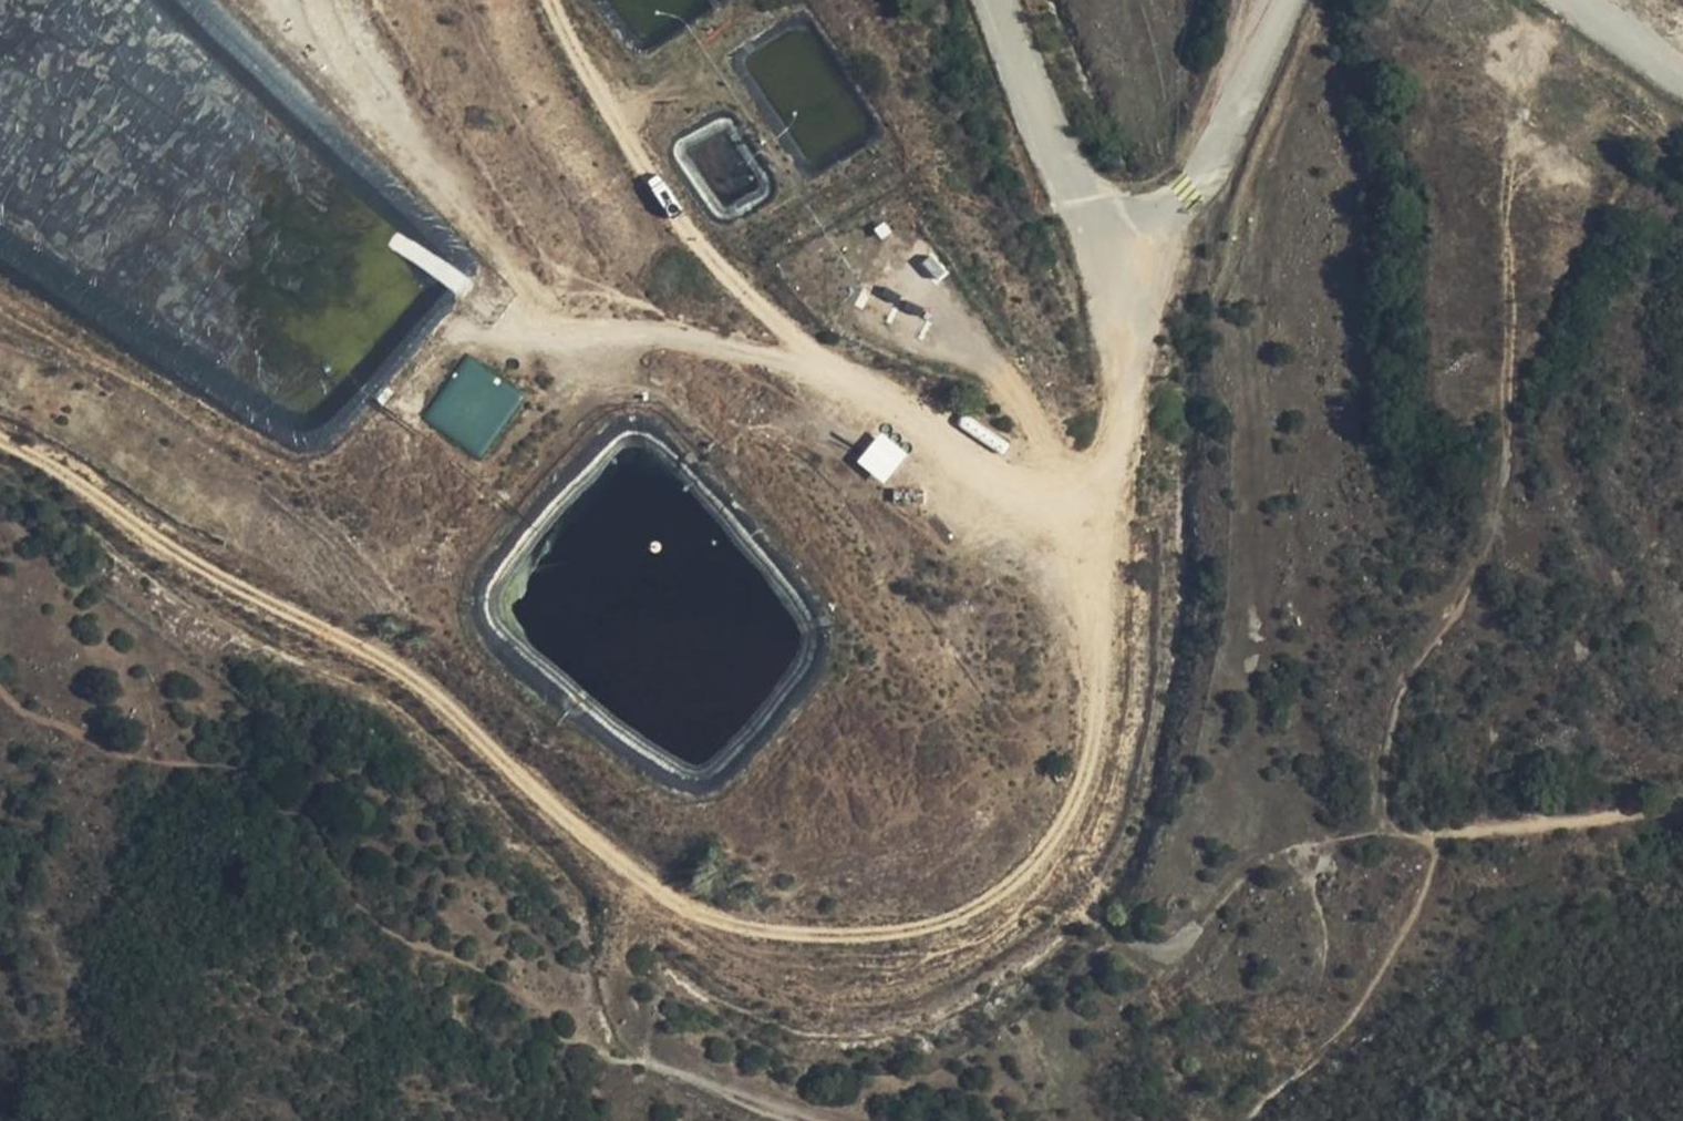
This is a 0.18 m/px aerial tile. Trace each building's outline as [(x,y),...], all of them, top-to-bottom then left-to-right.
[(657,174),(645,183),(670,216),(682,208),(657,174)] [(422,418),(479,458),(523,394),(467,355),(422,418)] [(965,413),(957,425),(1000,453),(1008,441),(965,413)] [(880,431),(855,461),(883,483),(907,453),(880,431)]
